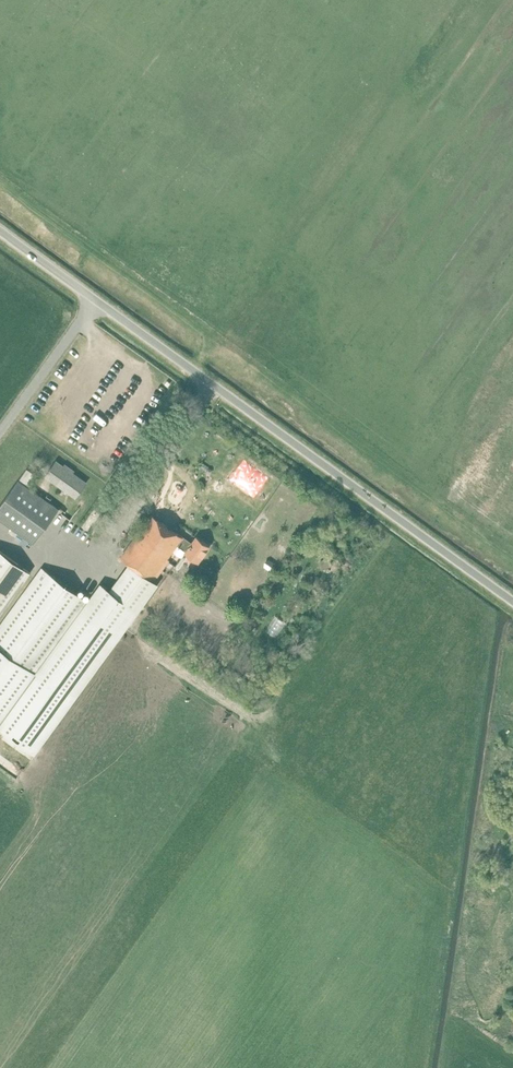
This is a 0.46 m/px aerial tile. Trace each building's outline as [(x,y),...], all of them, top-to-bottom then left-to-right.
[(57,460),(46,475),(77,496),(87,481),(73,472),(75,470),(65,463),(64,465),(57,460)] [(28,486),(36,475),(26,468),(18,479),(0,505),(0,520),(34,544),(59,508),(28,486)] [(151,515),(120,557),(130,564),(153,581),(168,560),(166,559),(177,544),(186,551),(184,554),(197,563),(209,547),(195,537),(191,543),(182,537),(170,529),(159,520),(151,515)] [(30,573),(0,550),(0,613),(30,573)] [(35,753),(157,584),(153,581),(130,564),(127,568),(110,591),(101,584),(96,591),(89,601),(62,582),(43,568),(0,628),(0,728),(35,753)]
